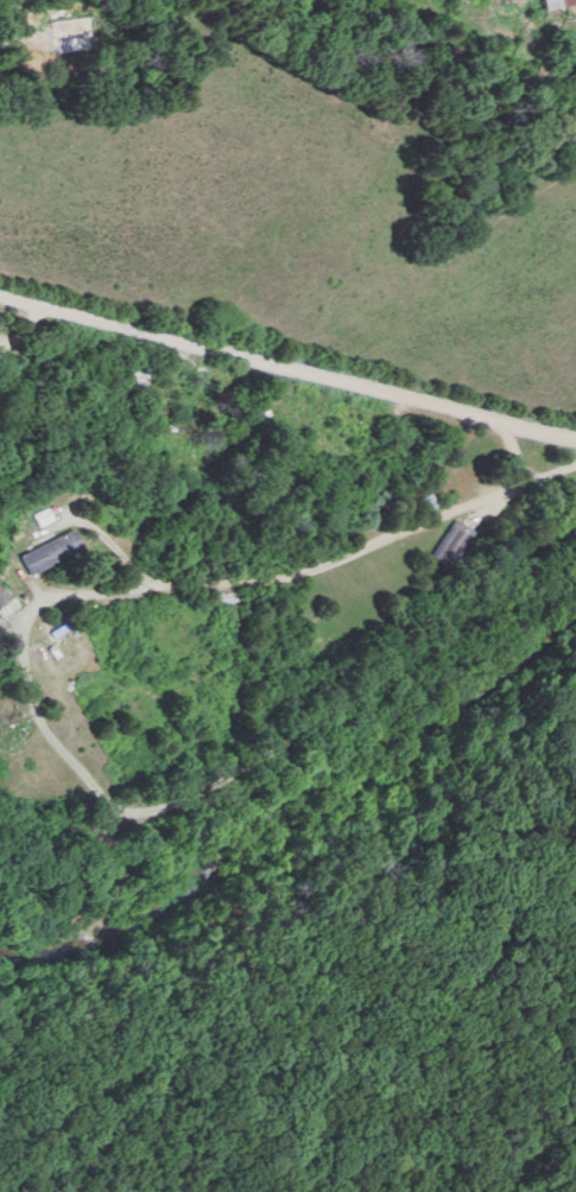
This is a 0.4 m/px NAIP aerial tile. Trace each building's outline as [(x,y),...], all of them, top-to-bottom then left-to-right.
[(417,498),(425,509),(446,494),(438,483),(417,498)] [(469,532),(452,519),(426,555),(443,568),(469,532)] [(79,548),(69,528),(14,555),(24,575),(79,548)] [(0,586),(0,613),(12,605),(0,586)]
